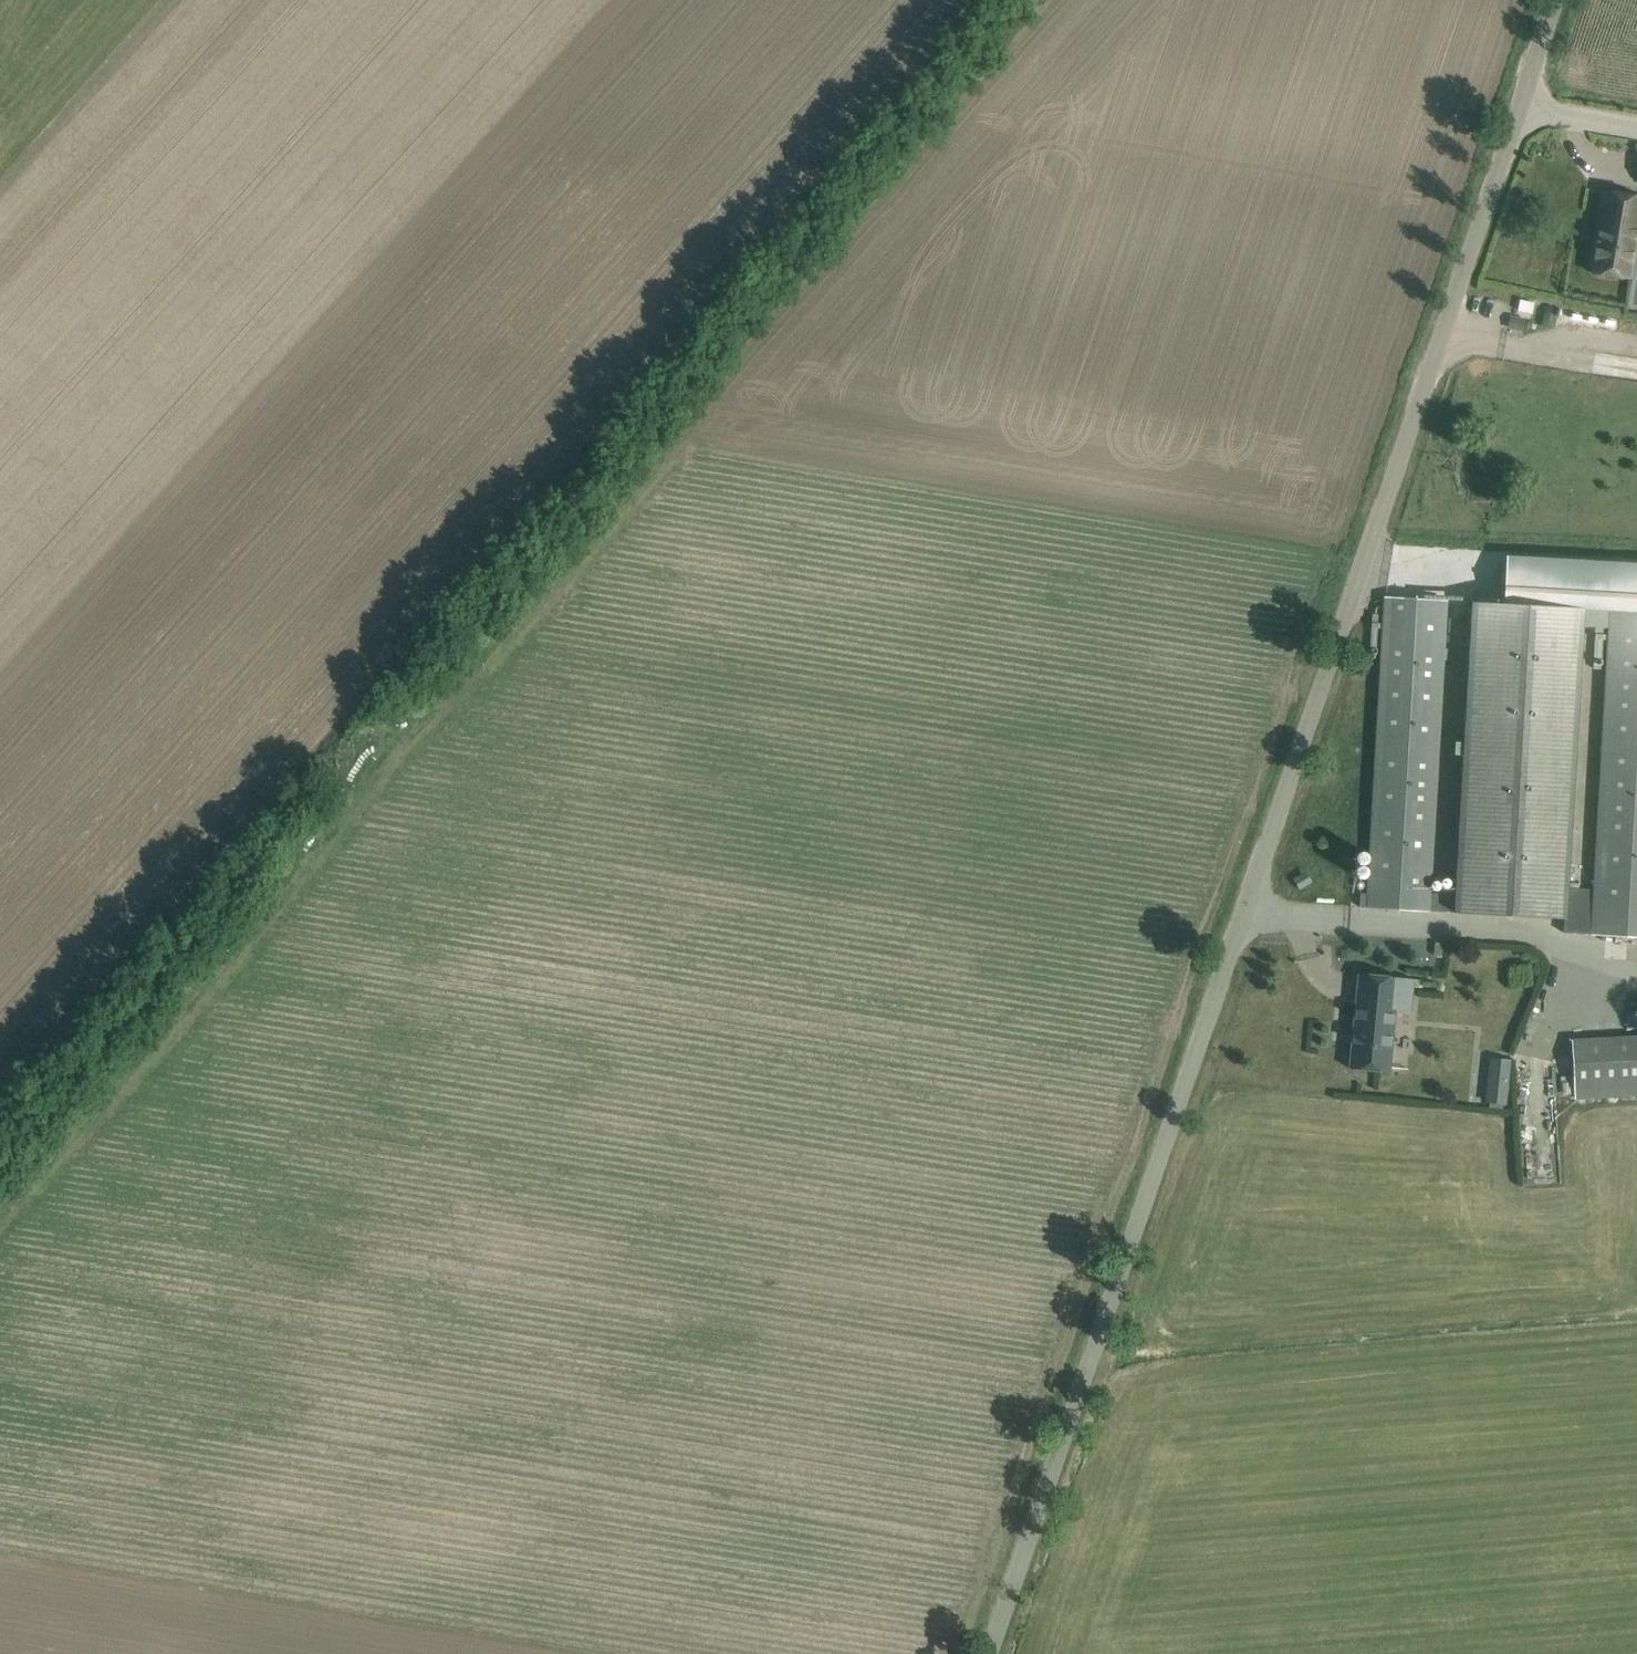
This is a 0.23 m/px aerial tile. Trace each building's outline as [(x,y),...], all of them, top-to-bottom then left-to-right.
[(1603,192),(1589,272),(1631,279),(1636,241),(1636,198),(1603,192)] [(1510,316),(1507,328),(1522,331),(1525,319),(1510,316)] [(1582,627),(1607,628),(1608,610),(1611,610),(1636,612),(1636,564),(1506,556),(1504,604),(1488,603),(1489,592),(1474,591),(1455,896),(1429,894),(1446,601),(1385,597),(1369,894),(1360,893),(1359,907),(1564,919),(1563,932),(1589,934),(1592,889),(1567,887),(1582,627)] [(1611,610),(1593,920),(1593,934),(1636,937),(1636,612),(1611,610)] [(1350,1068),(1389,1072),(1395,1010),(1411,1011),(1414,979),(1359,974),(1350,1068)] [(1572,1041),(1575,1098),(1636,1095),(1636,1037),(1572,1041)] [(1508,1103),(1510,1057),(1487,1056),(1485,1102),(1508,1103)]
